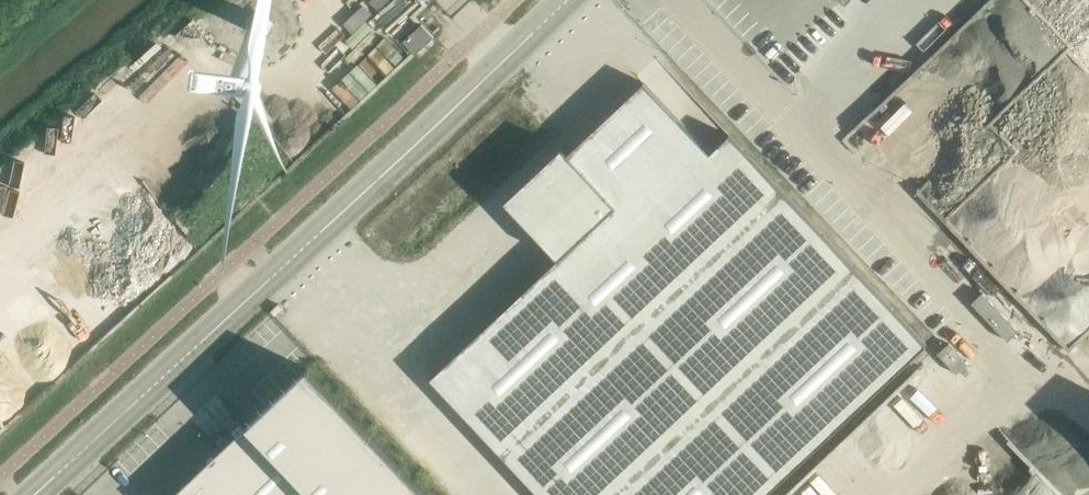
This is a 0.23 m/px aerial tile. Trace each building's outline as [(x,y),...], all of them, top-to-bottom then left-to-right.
[(249,25),(249,26),(249,27),(249,28),(249,29),(250,29),(250,30),(250,31),(251,31),(251,32),(252,32),(253,33),(254,34),(255,34),(256,34),(257,34),(258,34),(259,34),(260,34),(261,34),(262,34),(262,33),(263,33),(264,32),(265,31),(265,30),(266,30),(266,29),(266,28),(267,28),(267,27),(267,26),(267,25),(267,24),(267,23),(266,22),(266,21),(265,20),(265,19),(264,19),(264,18),(263,18),(262,17),(261,17),(260,16),(259,16),(258,16),(257,16),(256,16),(255,17),(254,17),(253,17),(252,18),(251,19),(251,20),(250,20),(250,21),(249,22),(249,23),(249,24),(249,25)] [(421,24),(403,41),(415,54),(433,36),(421,24)] [(557,151),(558,152),(507,200),(537,232),(535,233),(558,257),(430,377),(540,494),(766,494),(927,345),(887,302),(729,134),(709,152),(644,81),(567,153),(561,146),(557,151)] [(1002,312),(982,291),(971,302),(991,322),(1002,312)] [(307,367),(305,369),(247,424),(202,466),(203,467),(173,494),(428,494),(307,367)]
